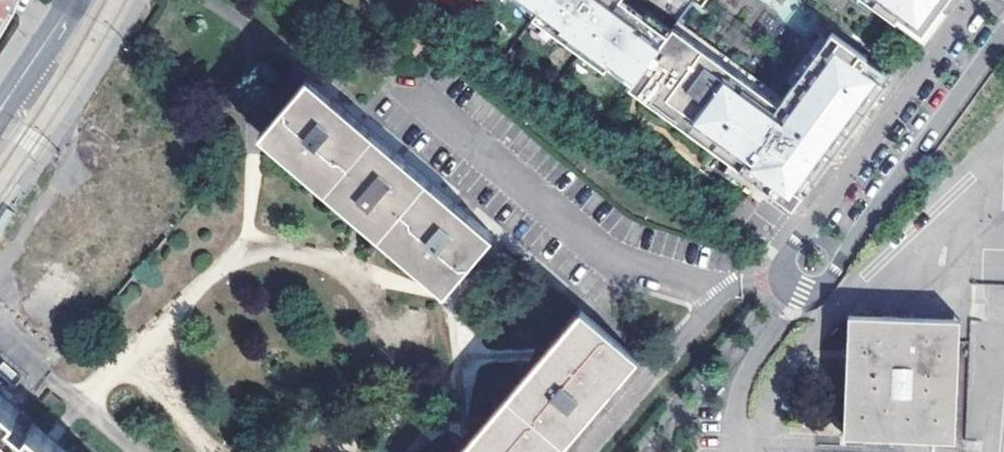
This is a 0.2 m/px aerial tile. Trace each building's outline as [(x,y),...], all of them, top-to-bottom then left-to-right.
[(17,17),(12,14),(18,0),(0,0),(0,42),(17,17)] [(502,0),(603,73),(606,68),(630,86),(664,37),(616,2),(618,0),(503,0),(502,0)] [(921,37),(948,0),(861,0),(895,24),(898,19),(921,37)] [(630,86),(627,90),(791,210),(801,197),(804,198),(885,86),(865,72),(859,67),(865,59),(830,33),(776,108),(669,30),(664,37),(630,86)] [(496,237),(309,78),(269,125),(306,157),(367,209),(429,262),(456,285),(496,237)] [(637,360),(580,311),(533,367),(461,450),(460,451),(558,451),(637,360)] [(855,437),(953,441),(958,320),(849,315),(844,436),(855,437)] [(43,427),(31,417),(21,410),(15,404),(0,391),(0,451),(72,451),(43,427)]
